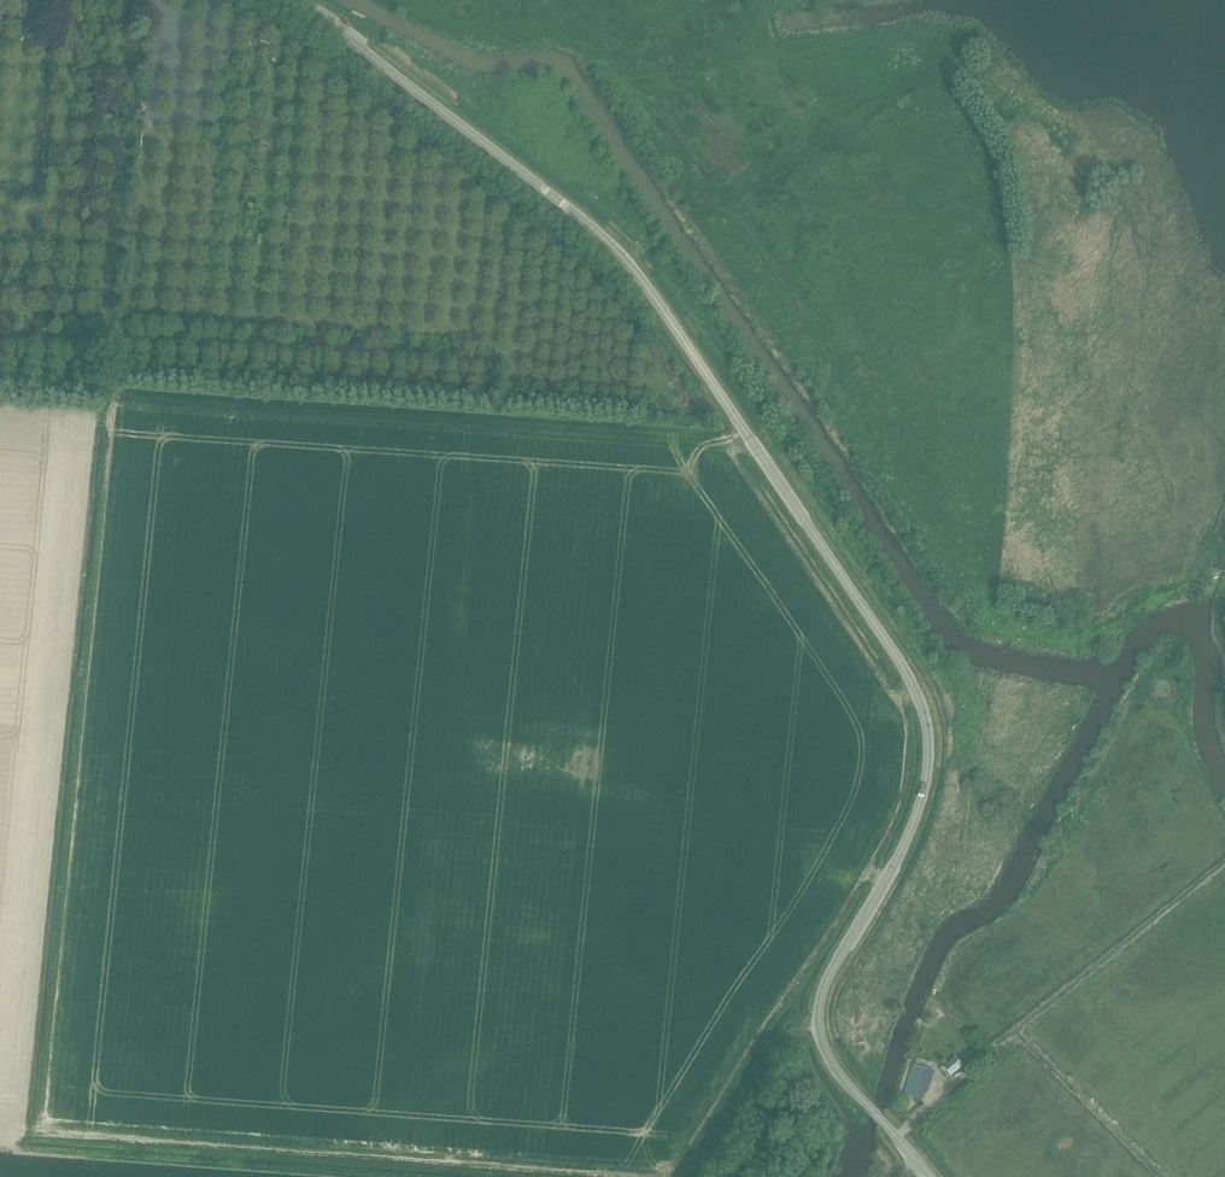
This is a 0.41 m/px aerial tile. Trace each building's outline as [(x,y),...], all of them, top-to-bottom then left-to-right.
[(950,1075),(962,1066),(955,1057),(943,1067),(950,1075)] [(918,1099),(928,1069),(914,1065),(904,1095),(918,1099)]
